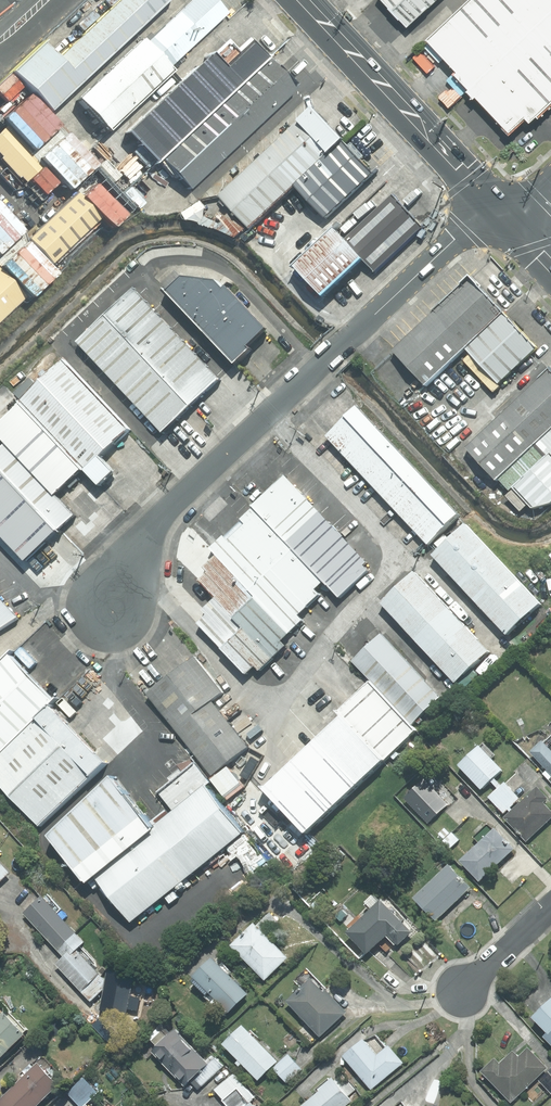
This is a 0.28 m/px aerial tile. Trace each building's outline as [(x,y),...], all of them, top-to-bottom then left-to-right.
[(49,118),(73,97),(175,6),(169,0),(122,0),(54,60),(37,41),(5,69),(49,118)] [(111,139),(176,81),(166,71),(229,14),(216,0),(181,0),(175,6),(73,97),(111,139)] [(412,29),(443,0),(385,0),(412,29)] [(427,44),(516,138),(550,105),(550,0),(474,0),(427,44)] [(158,164),(265,68),(242,42),(230,52),(222,43),(121,134),(152,169),(158,164)] [(293,99),(265,68),(158,164),(186,195),(293,99)] [(342,150),(310,114),(216,198),(248,234),(295,192),(342,150)] [(1,127),(0,128),(0,168),(20,190),(41,172),(1,127)] [(370,180),(342,150),(295,192),(323,222),(370,180)] [(349,237),(341,228),(298,268),(327,298),(369,260),(376,267),(423,224),(395,194),(349,237)] [(103,226),(77,197),(24,244),(50,273),(103,226)] [(188,278),(174,291),(241,363),(278,329),(235,283),(230,288),(223,280),(188,278)] [(0,279),(0,323),(22,303),(0,279)] [(503,312),(474,280),(393,356),(422,387),(462,350),(500,315),(503,312)] [(223,380),(138,290),(111,315),(196,406),(223,380)] [(196,406),(111,315),(83,341),(168,432),(196,406)] [(534,352),(500,315),(462,350),(496,387),(534,352)] [(69,363),(28,401),(89,467),(104,485),(121,470),(108,456),(133,434),(69,363)] [(548,371),(464,450),(495,482),(502,475),(534,509),(550,505),(550,454),(540,442),(550,432),(550,375),(548,371)] [(28,401),(0,426),(0,429),(12,442),(0,453),(0,463),(64,533),(82,517),(60,494),(89,467),(28,401)] [(462,518),(359,409),(323,443),(425,552),(462,518)] [(31,563),(64,533),(0,463),(0,530),(31,563)] [(290,477),(258,507),(280,530),(312,500),(290,477)] [(333,522),(312,500),(280,530),(302,553),(333,522)] [(216,548),(219,551),(294,628),(296,631),(306,621),(301,616),(325,594),(321,590),(330,582),(322,574),(302,553),(280,530),(258,507),(216,548)] [(354,544),(333,522),(302,553),(322,574),(354,544)] [(542,609),(463,525),(429,557),(507,641),(542,609)] [(354,544),(322,574),(330,582),(345,598),(373,571),(368,566),(372,563),(354,544)] [(200,623),(250,675),(261,665),(266,670),(295,642),(287,635),(294,628),(219,551),(203,566),(208,571),(199,580),(215,598),(204,609),(209,615),(200,623)] [(488,658),(410,575),(382,602),(460,685),(488,658)] [(18,618),(0,598),(0,630),(18,618)] [(447,700),(383,632),(356,658),(419,725),(447,700)] [(195,652),(147,689),(214,777),(252,748),(216,701),(226,693),(195,652)] [(50,708),(52,706),(6,655),(0,661),(0,752),(50,708)] [(271,789),(311,832),(418,732),(373,684),(344,711),(350,717),(271,789)] [(0,752),(0,791),(36,830),(105,769),(50,708),(0,752)] [(529,751),(550,775),(550,735),(543,743),(541,741),(529,751)] [(458,764),(480,788),(500,770),(490,759),(494,755),(482,743),(479,746),(478,746),(458,764)] [(56,833),(132,925),(246,831),(210,788),(215,783),(200,765),(164,794),(178,811),(163,823),(125,777),(56,833)] [(423,779),(403,798),(427,824),(448,805),(423,779)] [(504,782),(488,797),(503,813),(519,798),(504,782)] [(536,786),(503,817),(526,841),(550,817),(550,812),(542,803),(547,798),(536,786)] [(459,861),(478,881),(512,849),(493,829),(492,829),(487,824),(473,837),(478,843),(459,861)] [(305,832),(287,849),(298,862),(317,844),(305,832)] [(9,873),(0,863),(0,881),(9,873)] [(470,888),(447,864),(412,898),(435,921),(470,888)] [(363,905),(368,910),(344,932),(365,954),(377,943),(386,952),(396,943),(397,944),(410,932),(374,894),(363,905)] [(63,957),(73,948),(81,941),(41,896),(22,913),(63,957)] [(253,924),(230,946),(263,980),(286,958),(253,924)] [(80,990),(98,973),(73,948),(63,957),(55,965),(80,990)] [(218,966),(210,958),(192,976),(194,978),(191,981),(216,1007),(219,1003),(227,1012),(246,993),(239,986),(240,985),(230,974),(232,973),(221,962),(218,966)] [(300,987),(285,1001),(319,1036),(344,1012),(307,969),(294,981),(300,987)] [(133,975),(106,971),(105,980),(103,988),(99,1009),(126,1014),(127,1009),(137,1011),(140,998),(129,996),(133,975)] [(98,973),(80,990),(90,1001),(103,988),(105,980),(98,973)] [(543,1036),(550,1044),(550,999),(532,1017),(547,1033),(543,1036)] [(23,1034),(22,1033),(25,1030),(9,1013),(6,1016),(2,1013),(0,1015),(0,1057),(23,1034)] [(241,1025),(222,1044),(257,1080),(276,1061),(257,1042),(260,1039),(250,1029),(248,1032),(241,1025)] [(157,1047),(152,1052),(184,1085),(189,1080),(207,1063),(204,1061),(175,1029),(170,1034),(164,1028),(151,1041),(157,1047)] [(363,1040),(343,1056),(370,1089),(401,1063),(387,1046),(385,1048),(374,1035),(363,1040)] [(494,1058),(480,1071),(510,1102),(546,1068),(527,1048),(518,1057),(512,1051),(499,1064),(494,1058)] [(207,1063),(189,1080),(198,1089),(224,1065),(212,1053),(204,1061),(207,1063)] [(287,1054),(273,1067),(286,1083),(301,1069),(287,1054)] [(39,1057),(20,1074),(23,1078),(0,1100),(0,1105),(33,1105),(56,1084),(54,1082),(62,1075),(44,1057),(39,1057)] [(538,1080),(550,1093),(550,1068),(538,1080)] [(214,1089),(222,1099),(236,1086),(249,1101),(255,1096),(234,1072),(214,1089)] [(350,1101),(347,1097),(355,1090),(342,1074),(334,1081),(331,1077),(315,1090),(317,1093),(301,1105),(344,1105),(350,1101)] [(82,1076),(65,1092),(79,1105),(82,1105),(97,1092),(82,1076)] [(249,1101),(236,1086),(222,1099),(228,1105),(254,1105),(249,1101)]
